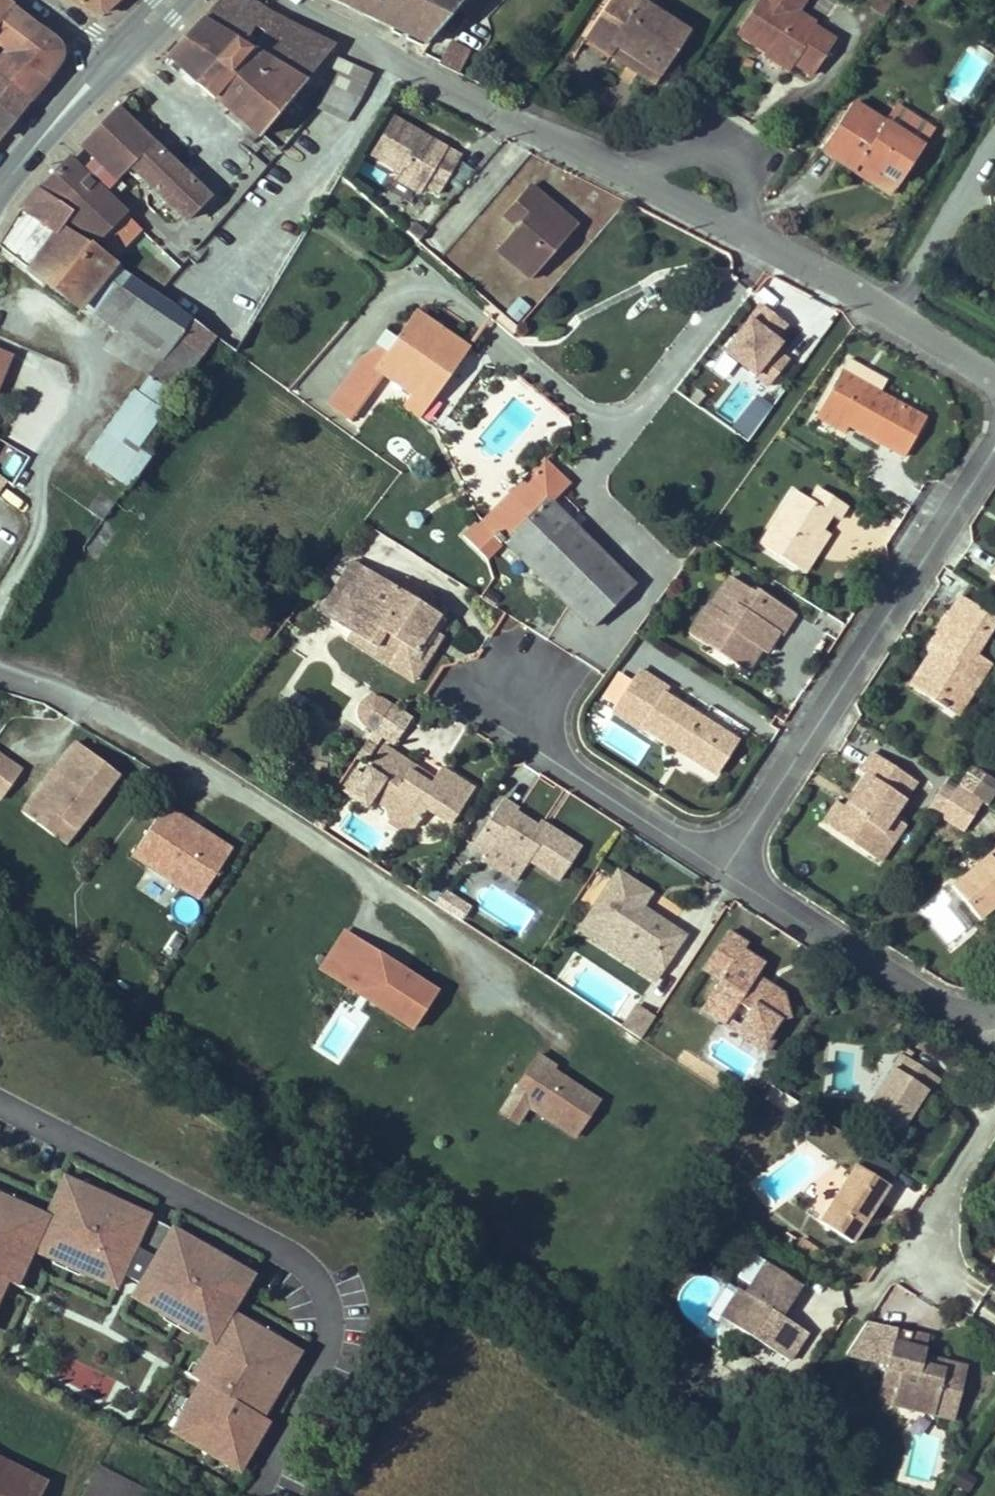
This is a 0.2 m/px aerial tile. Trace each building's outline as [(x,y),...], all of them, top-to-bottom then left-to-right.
[(12,8),(1,0),(0,0),(0,23),(12,8)] [(99,14),(101,14),(116,0),(70,0),(99,14)] [(166,55),(258,137),(285,105),(316,68),(334,47),(276,17),(261,9),(251,2),(247,0),(219,0),(166,55)] [(428,46),(459,9),(459,8),(465,0),(335,0),(428,46)] [(459,9),(471,19),(489,0),(465,0),(459,8),(459,9)] [(689,34),(638,0),(609,0),(584,38),(611,56),(617,47),(661,76),(689,34)] [(738,33),(767,52),(764,55),(788,71),(793,63),(813,75),(834,41),(794,15),(804,0),(758,0),(738,33)] [(894,0),(875,0),(871,6),(884,15),(894,0)] [(9,51),(13,54),(37,29),(12,8),(0,23),(0,44),(9,51)] [(0,62),(0,79),(27,100),(58,60),(56,44),(48,38),(37,29),(13,54),(9,51),(0,62)] [(451,42),(439,65),(458,74),(468,52),(451,42)] [(655,85),(661,76),(617,47),(611,56),(655,85)] [(372,73),(333,56),(322,81),(327,83),(316,107),(347,121),(361,99),(372,73)] [(13,118),(27,100),(0,79),(0,108),(13,118)] [(859,164),(895,189),(922,148),(884,123),(884,124),(852,103),(821,150),(854,171),(859,164)] [(884,123),(922,148),(933,132),(895,107),(884,123)] [(13,118),(0,108),(0,134),(13,118)] [(112,112),(82,143),(117,178),(129,165),(185,219),(207,198),(115,109),(112,112)] [(461,156),(393,117),(371,155),(398,171),(424,186),(438,195),(461,156)] [(117,178),(82,143),(80,145),(90,155),(77,168),(102,193),(106,189),(114,197),(124,185),(117,178)] [(50,175),(37,189),(71,214),(68,219),(99,241),(100,240),(115,255),(141,229),(102,193),(77,168),(67,158),(50,175)] [(854,171),(891,196),(895,189),(859,164),(854,171)] [(420,195),(424,186),(398,171),(394,179),(420,195)] [(528,186),(504,215),(517,226),(497,249),(531,279),(576,227),(528,186)] [(0,241),(0,247),(29,270),(37,259),(52,270),(44,281),(78,308),(113,264),(114,262),(89,243),(87,245),(63,227),(68,219),(71,214),(37,189),(31,196),(23,205),(0,241)] [(157,363),(188,318),(156,296),(113,264),(78,308),(157,363)] [(760,306),(724,352),(767,386),(787,360),(774,350),(775,340),(786,326),(760,306)] [(388,353),(376,370),(384,376),(411,395),(419,386),(433,396),(467,348),(417,312),(397,340),(388,353)] [(172,397),(213,339),(188,318),(157,363),(146,379),(172,397)] [(386,336),(381,343),(382,348),(388,353),(397,340),(391,335),(386,336)] [(362,358),(328,406),(350,422),(384,376),(376,370),(388,353),(382,348),(381,348),(362,358)] [(10,357),(0,352),(0,380),(10,357)] [(879,393),(886,379),(849,359),(842,372),(879,393)] [(904,457),(926,419),(879,393),(842,372),(840,371),(815,416),(844,432),(848,426),(904,457)] [(159,414),(172,397),(146,379),(134,396),(159,414)] [(714,414),(748,436),(769,404),(735,382),(714,414)] [(411,395),(404,408),(418,417),(433,396),(419,386),(411,395)] [(120,496),(145,460),(142,458),(146,451),(137,445),(159,414),(134,396),(130,393),(78,467),(120,496)] [(839,443),(844,432),(815,416),(809,426),(839,443)] [(503,540),(591,627),(632,585),(544,497),(562,479),(544,461),(479,526),(476,523),(463,536),(485,558),(503,540)] [(797,569),(822,529),(831,516),(838,520),(847,506),(818,488),(810,500),(794,490),(760,545),(797,569)] [(86,511),(102,522),(114,504),(99,493),(86,511)] [(419,528),(423,521),(420,513),(412,512),(406,519),(410,527),(419,528)] [(829,534),(822,529),(797,569),(804,573),(829,534)] [(335,623),(368,570),(350,559),(317,612),(335,623)] [(436,634),(445,620),(368,570),(335,623),(350,633),(418,676),(428,660),(426,651),(436,634)] [(782,635),(794,616),(756,591),(754,593),(729,578),(711,606),(708,604),(690,633),(748,670),(761,649),(750,643),(763,623),(779,633),(782,635)] [(928,645),(933,648),(941,653),(917,691),(937,704),(947,689),(962,687),(972,693),(991,664),(976,654),(994,624),(994,618),(960,596),(928,645)] [(250,635),(256,640),(266,629),(260,623),(250,635)] [(766,653),(779,633),(763,623),(750,643),(761,649),(766,653)] [(418,676),(350,633),(344,641),(413,684),(418,676)] [(428,660),(442,638),(436,634),(426,651),(428,660)] [(908,686),(917,691),(941,653),(933,648),(908,686)] [(736,740),(664,693),(667,688),(640,671),(612,714),(640,731),(642,728),(714,774),(736,740)] [(957,716),(972,693),(962,687),(947,689),(937,704),(957,716)] [(392,705),(382,698),(375,696),(365,698),(359,704),(357,711),(358,721),(363,727),(373,733),(374,731),(392,705)] [(390,742),(407,717),(392,705),(374,731),(383,737),(390,742)] [(373,750),(383,737),(374,731),(373,733),(365,745),(373,750)] [(76,742),(33,799),(75,830),(118,774),(76,742)] [(450,825),(473,789),(440,768),(433,779),(429,785),(408,771),(411,765),(382,745),(367,769),(384,780),(371,799),(387,809),(388,817),(406,828),(412,827),(424,809),(450,825)] [(871,753),(859,771),(866,776),(844,808),(830,828),(872,857),(886,836),(881,833),(892,817),(915,783),(871,753)] [(0,759),(0,795),(16,768),(0,759)] [(433,779),(411,765),(408,771),(429,785),(433,779)] [(367,769),(348,796),(365,808),(371,799),(384,780),(367,769)] [(994,792),(994,783),(980,774),(967,794),(981,803),(986,806),(994,792)] [(928,808),(938,815),(947,802),(953,793),(942,786),(928,808)] [(953,793),(947,802),(972,818),(981,803),(967,794),(956,787),(953,793)] [(580,848),(504,799),(473,845),(488,854),(494,844),(526,865),(529,860),(559,879),(580,848)] [(947,802),(938,815),(964,831),(972,818),(947,802)] [(830,828),(844,808),(836,803),(822,823),(830,828)] [(164,805),(132,856),(149,868),(155,859),(204,891),(231,849),(164,805)] [(886,836),(872,857),(880,862),(904,826),(892,817),(881,833),(886,836)] [(513,885),(526,865),(494,844),(488,854),(481,865),(513,885)] [(951,886),(979,920),(994,907),(994,850),(951,886)] [(199,900),(204,891),(155,859),(149,868),(199,900)] [(586,918),(663,969),(684,936),(641,907),(651,892),(617,870),(586,918)] [(577,931),(654,983),(663,969),(586,918),(577,931)] [(778,1020),(788,1017),(785,1001),(751,980),(754,975),(762,963),(741,950),(745,944),(728,932),(704,970),(721,980),(702,1009),(724,1024),(738,1003),(750,1010),(740,1026),(764,1042),(770,1033),(778,1020)] [(358,944),(343,934),(328,957),(343,967),(358,944)] [(435,991),(358,944),(343,967),(328,957),(319,971),(354,994),(364,978),(401,1002),(396,1010),(415,1023),(435,991)] [(785,1001),(783,994),(754,975),(751,980),(785,1001)] [(411,1029),(415,1023),(396,1010),(401,1002),(364,978),(354,994),(411,1029)] [(738,1003),(724,1024),(766,1052),(776,1036),(770,1033),(764,1042),(740,1026),(750,1010),(738,1003)] [(654,1018),(637,1006),(623,1027),(640,1039),(654,1018)] [(905,1048),(867,1107),(901,1129),(925,1090),(930,1093),(939,1079),(909,1060),(913,1054),(905,1048)] [(537,1055),(510,1096),(528,1107),(574,1137),(598,1100),(552,1070),(554,1066),(537,1055)] [(510,1096),(500,1112),(517,1123),(528,1107),(510,1096)] [(818,1222),(851,1243),(888,1187),(855,1165),(818,1222)] [(8,1280),(18,1284),(34,1248),(116,1286),(148,1218),(65,1180),(48,1216),(0,1194),(0,1298),(8,1280)] [(250,1274),(172,1229),(134,1295),(211,1340),(191,1375),(199,1380),(170,1429),(239,1469),(267,1421),(260,1417),(297,1353),(227,1312),(250,1274)] [(816,1252),(799,1241),(791,1254),(808,1265),(816,1252)] [(770,1308),(783,1316),(802,1286),(763,1262),(745,1290),(741,1287),(723,1316),(753,1336),(770,1308)] [(770,1308),(753,1336),(765,1345),(783,1316),(770,1308)] [(896,1329),(867,1322),(845,1356),(886,1367),(896,1329)] [(901,1370),(892,1404),(954,1420),(967,1367),(945,1362),(943,1370),(921,1365),(924,1357),(928,1337),(896,1329),(886,1367),(901,1370)] [(945,1362),(924,1357),(921,1365),(943,1370),(945,1362)] [(878,1401),(892,1404),(901,1370),(886,1367),(878,1401)] [(0,1465),(0,1495),(36,1495),(44,1481),(3,1460),(0,1465)] [(83,1495),(150,1495),(153,1489),(102,1462),(83,1495)] [(975,1479),(958,1468),(950,1480),(967,1491),(975,1479)]
